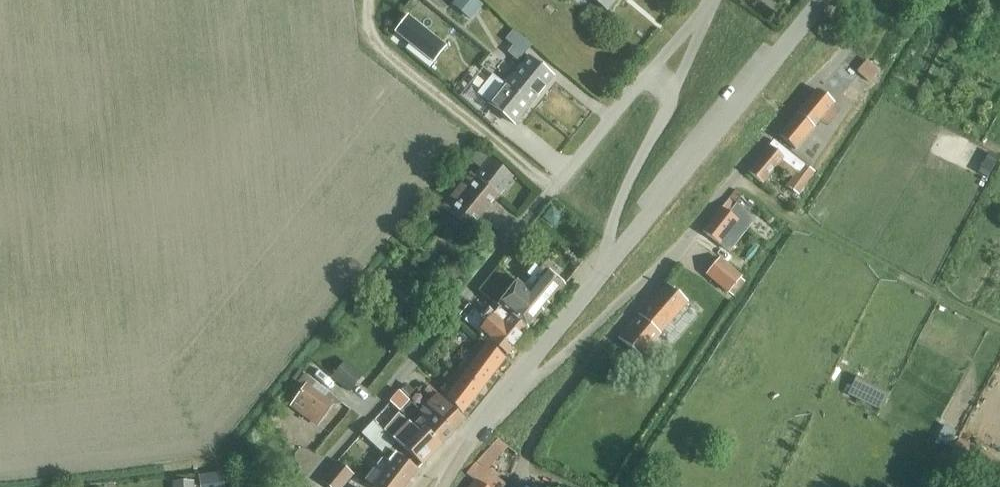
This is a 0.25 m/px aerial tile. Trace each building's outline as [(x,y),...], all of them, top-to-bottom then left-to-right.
[(470,19),(482,5),(477,0),(453,0),(451,3),(470,19)] [(606,12),(616,0),(591,0),(606,12)] [(445,46),(406,17),(394,33),(432,63),(445,46)] [(513,31),(504,41),(512,47),(507,54),(517,63),(531,46),(513,31)] [(874,70),(884,58),(873,48),(862,60),(874,70)] [(504,86),(529,106),(552,78),(527,57),(504,86)] [(491,76),(476,95),(514,125),(529,106),(504,86),(491,76)] [(778,134),(793,147),(815,122),(833,101),(817,88),(778,134)] [(798,194),(814,171),(773,139),(747,171),(762,183),(776,165),(791,177),(785,185),(798,194)] [(472,178),(495,197),(511,177),(477,151),(470,160),(480,168),(472,178)] [(495,197),(472,178),(468,174),(458,185),(486,208),(495,197)] [(468,231),(486,208),(458,185),(440,209),(468,231)] [(737,222),(743,226),(751,217),(735,204),(742,196),(735,190),(702,232),(718,244),(719,244),(723,247),(733,234),(729,231),(737,222)] [(729,291),(733,295),(745,281),(740,277),(742,276),(719,256),(705,273),(727,292),(729,291)] [(496,268),(478,291),(497,306),(496,307),(498,308),(526,331),(562,287),(544,272),(527,293),(515,283),(496,268)] [(618,339),(640,357),(686,303),(664,284),(618,339)] [(505,357),(526,331),(498,308),(487,321),(472,309),(464,319),(478,331),(477,334),(505,357)] [(456,370),(439,390),(450,399),(447,402),(461,414),(479,391),(504,359),(487,345),(462,375),(456,370)] [(330,377),(349,392),(363,374),(344,359),(330,377)] [(303,387),(290,406),(303,415),(307,408),(322,418),(331,406),(340,405),(341,404),(299,374),(296,372),(295,374),(292,379),(293,380),(303,387)] [(887,395),(854,379),(847,394),(880,410),(887,395)] [(405,385),(399,391),(406,398),(412,392),(405,385)] [(436,416),(453,431),(464,420),(427,387),(423,392),(431,399),(419,413),(423,417),(430,423),(436,416)] [(419,434),(414,428),(397,413),(382,430),(421,466),(439,446),(422,431),(419,434)] [(439,446),(453,431),(436,416),(430,423),(423,417),(414,428),(419,434),(422,431),(439,446)] [(360,436),(384,456),(394,444),(370,424),(360,436)] [(999,481),(999,459),(976,446),(967,462),(999,481)] [(416,471),(393,454),(388,461),(382,457),(363,483),(369,486),(404,486),(416,471)] [(324,486),(341,486),(350,475),(334,463),(319,483),(324,486)] [(504,486),(474,463),(465,474),(474,481),(470,486),(503,486),(504,486)]
